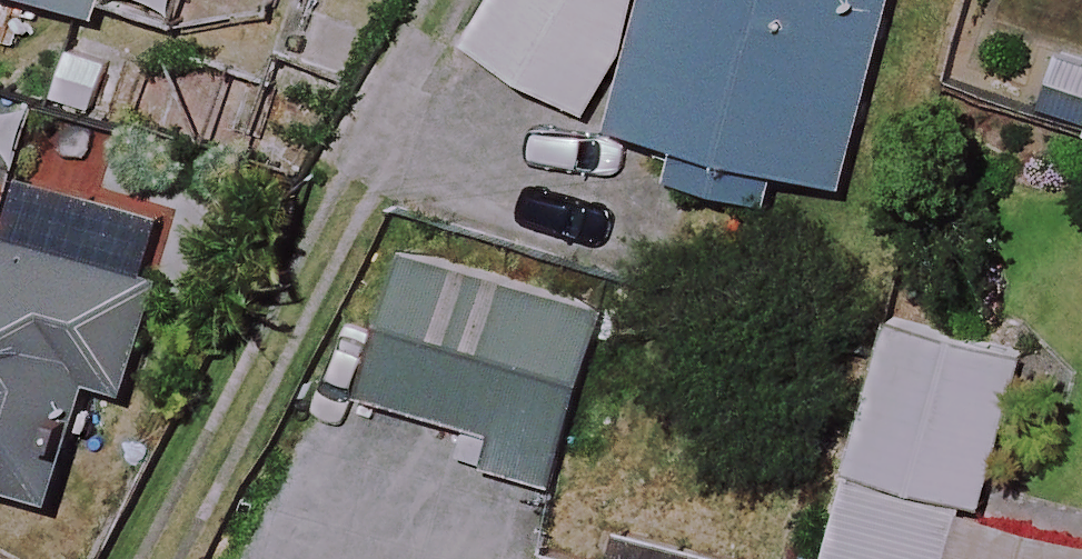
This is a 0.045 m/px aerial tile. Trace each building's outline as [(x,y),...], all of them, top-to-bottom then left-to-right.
[(165,36),(177,0),(60,0),(165,36)] [(471,45),(580,109),(644,0),(498,0),(471,45)] [(626,129),(699,148),(690,185),(771,205),(780,169),(842,185),(888,0),(659,0),(626,129)] [(1063,48),(1040,115),(1081,130),(1081,54),(1063,48)] [(0,234),(0,479),(51,495),(85,385),(118,395),(170,230),(18,183),(2,234),(0,234)] [(600,317),(406,249),(354,396),(548,465),(600,317)] [(886,324),(826,558),(1081,558),(1081,526),(983,501),(1019,358),(886,324)] [(630,548),(627,558),(672,558),(630,548)]
